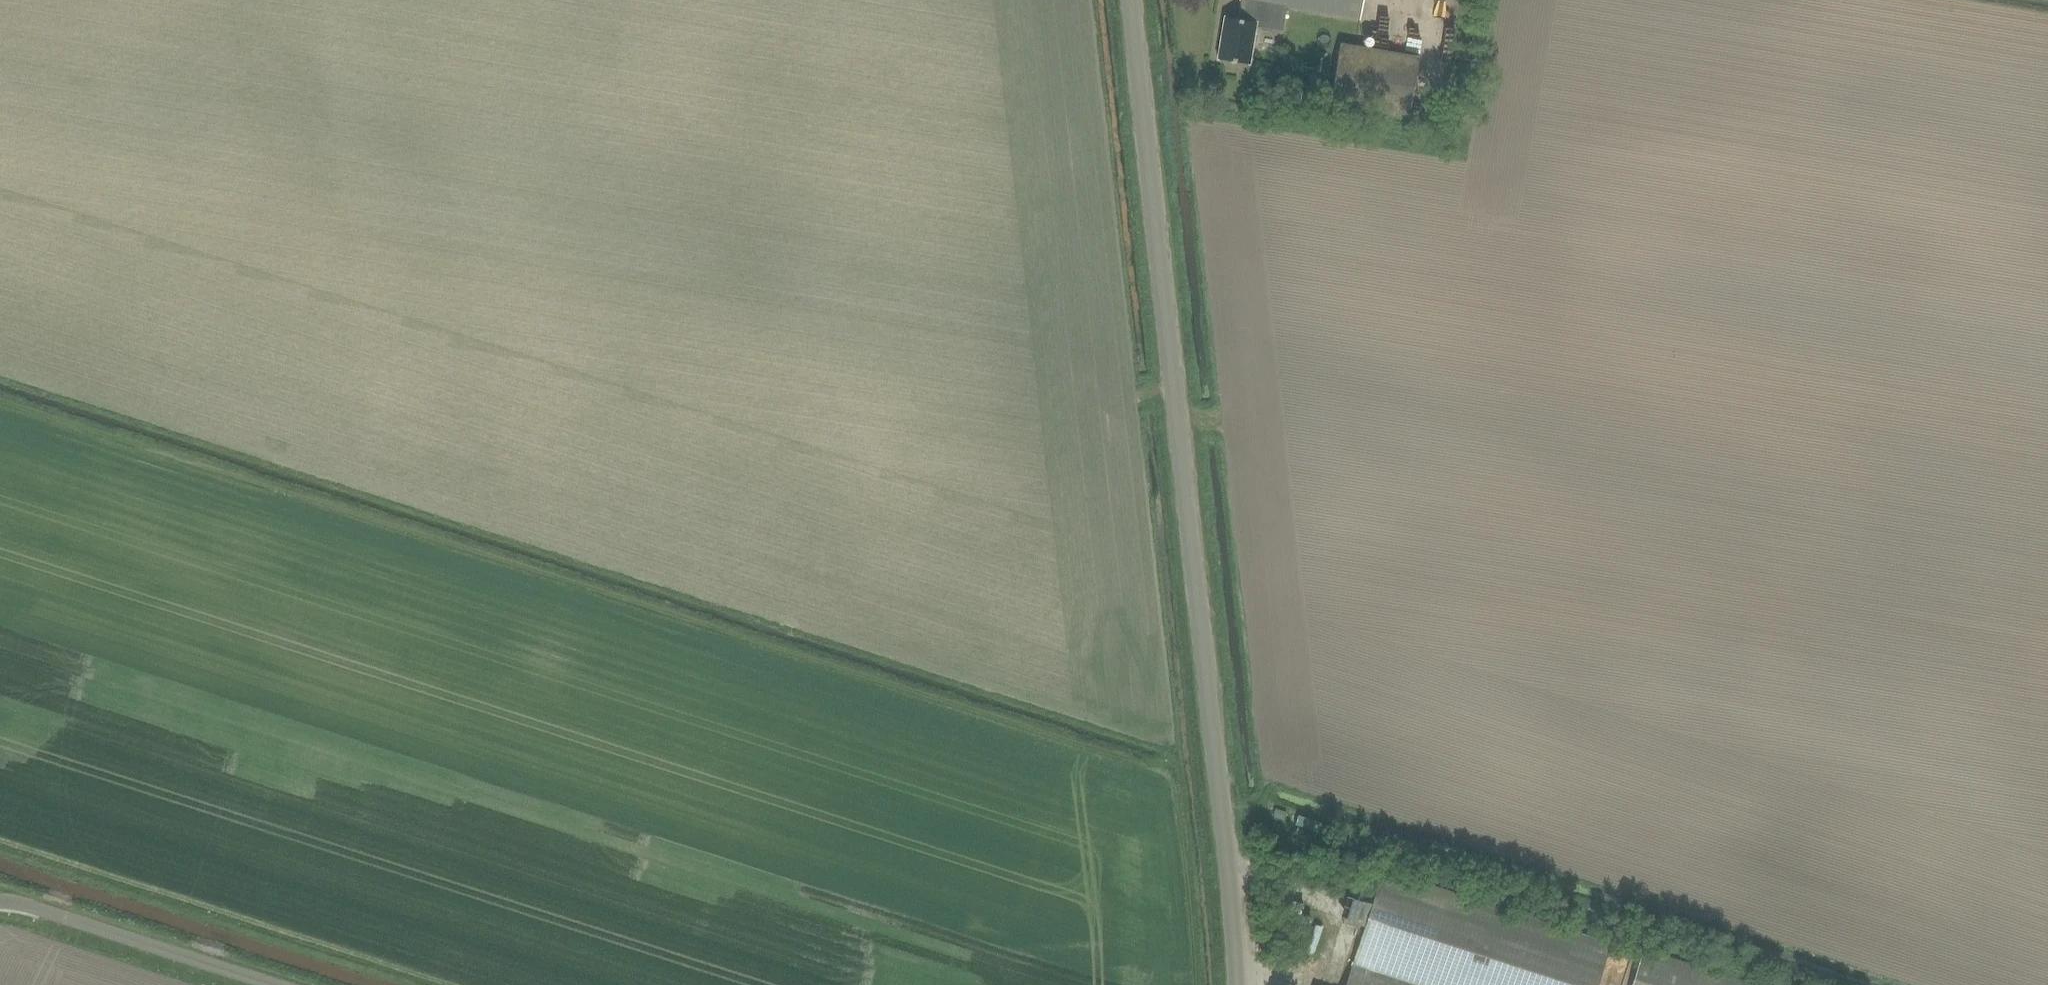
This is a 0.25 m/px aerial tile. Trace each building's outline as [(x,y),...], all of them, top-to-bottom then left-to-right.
[(1363,0),(1238,0),(1235,17),(1226,15),(1219,56),(1250,62),(1256,25),(1282,30),(1286,6),(1359,19),(1363,0)] [(1330,108),(1409,121),(1420,57),(1340,44),(1330,108)] [(1452,146),(1455,132),(1441,130),(1439,144),(1452,146)] [(1621,941),(1396,868),(1358,984),(1607,984),(1621,941)] [(1644,949),(1632,984),(1756,984),(1644,949)]
